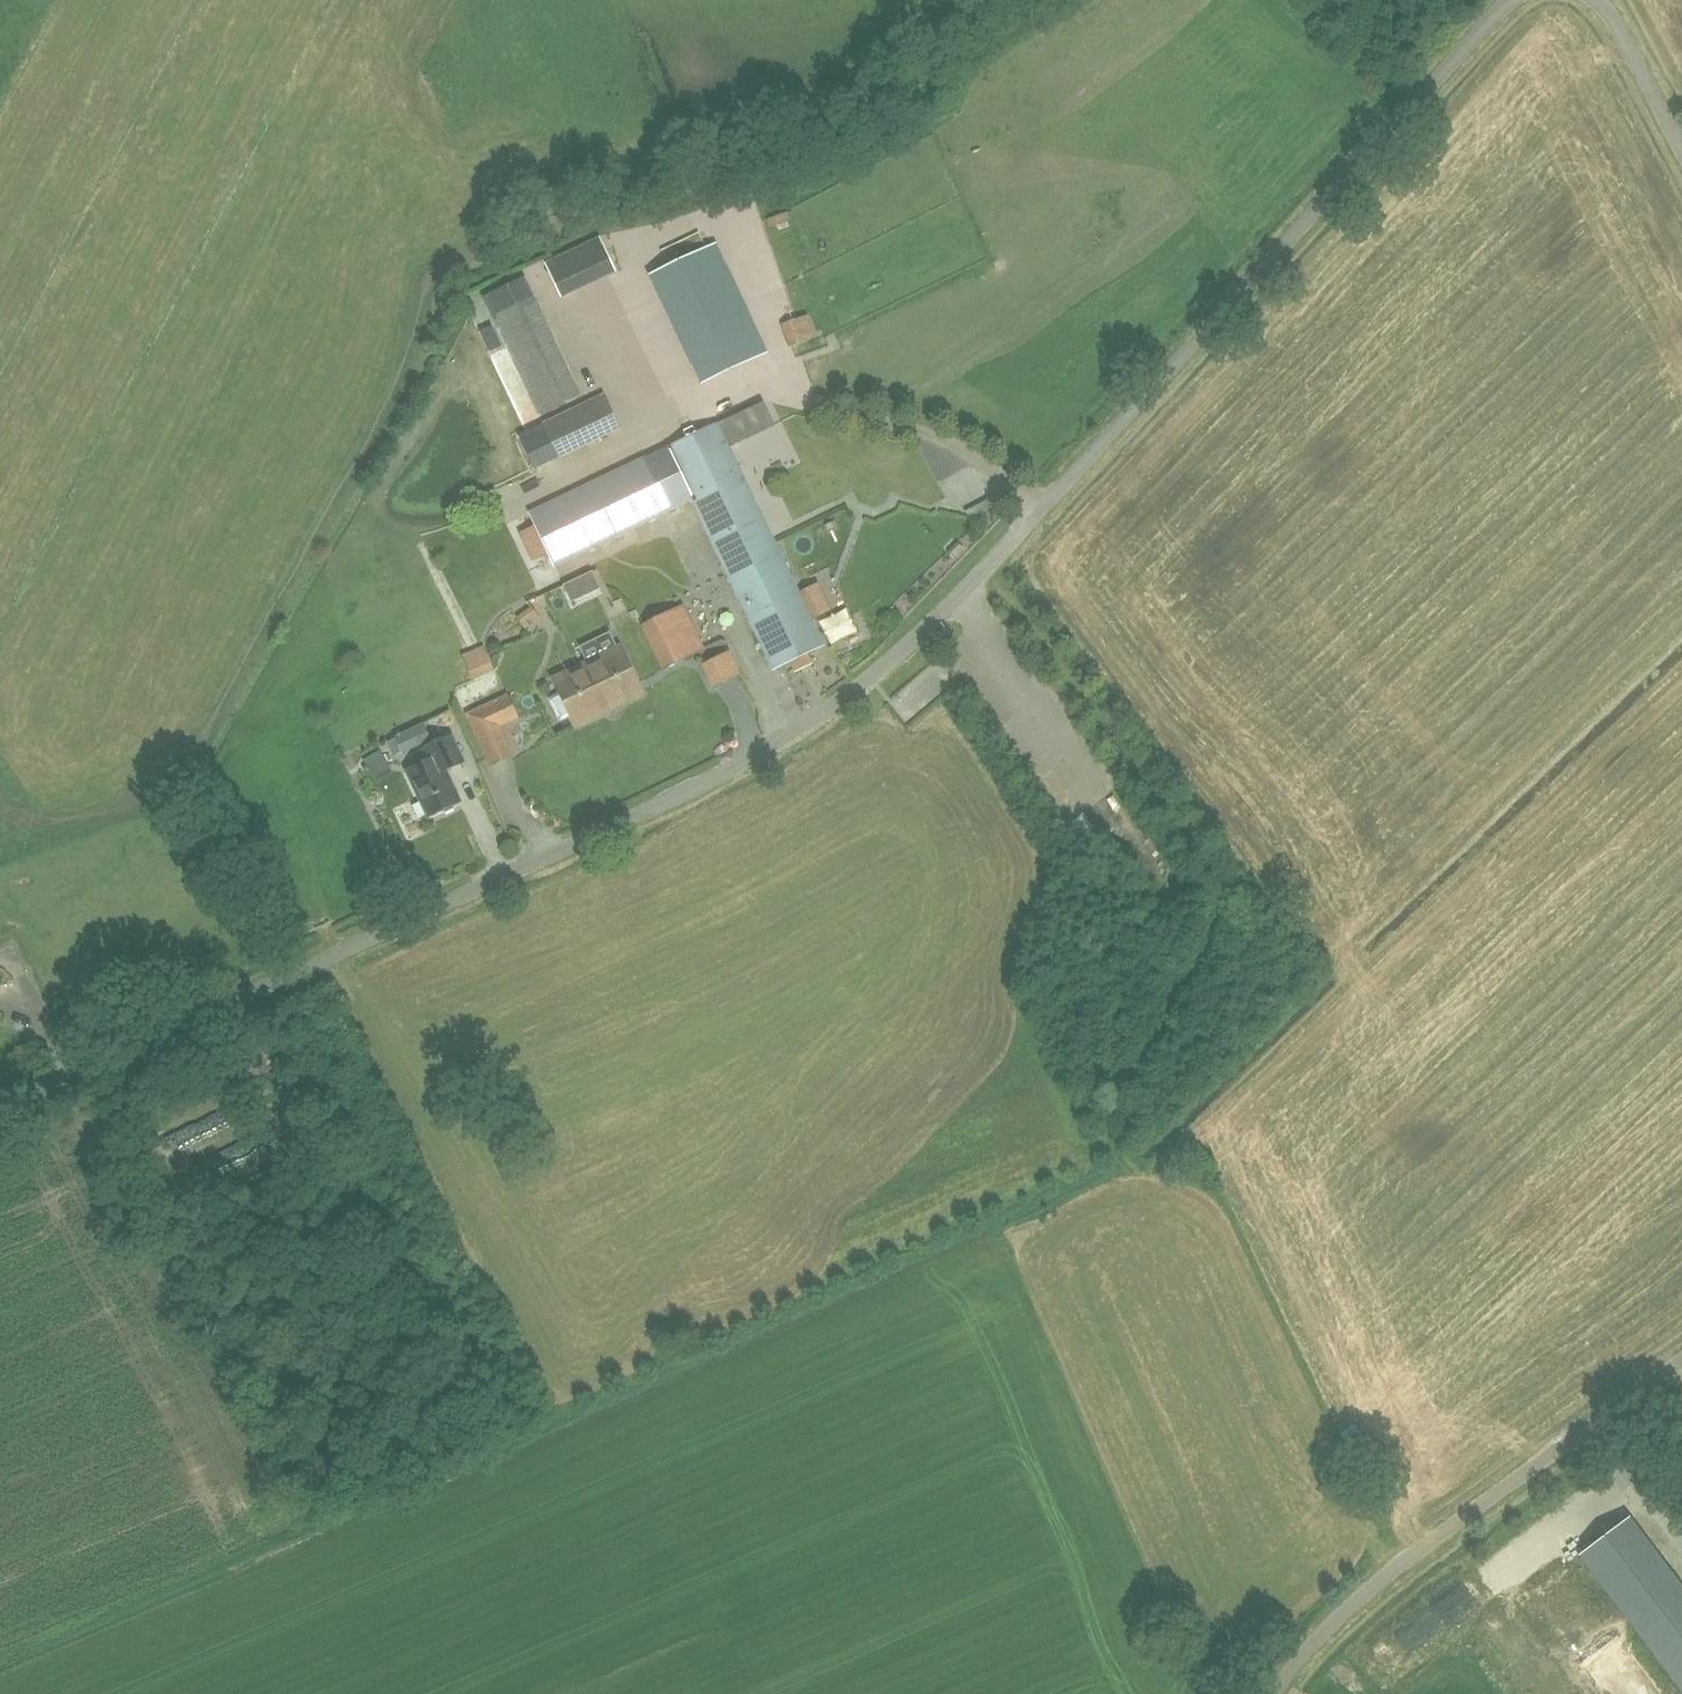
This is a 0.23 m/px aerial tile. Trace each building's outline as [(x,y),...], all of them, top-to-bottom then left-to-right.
[(562,297),(615,272),(599,238),(546,263),(562,297)] [(766,352),(715,245),(655,274),(706,380),(766,352)] [(538,414),(580,394),(519,265),(476,284),(538,414)] [(781,324),(788,347),(815,338),(807,315),(781,324)] [(559,456),(619,427),(603,394),(543,423),(559,456)] [(782,559),(727,443),(749,432),(740,414),(718,425),(667,449),(647,459),(646,457),(530,513),(555,565),(671,509),(671,508),(691,498),(732,583),(772,669),(790,660),(795,670),(810,663),(805,653),(823,644),(811,618),(829,609),(817,584),(799,593),(782,559)] [(433,539),(441,552),(457,543),(449,530),(433,539)] [(592,572),(579,578),(587,594),(600,588),(592,572)] [(526,627),(539,617),(531,607),(518,616),(526,627)] [(664,667),(688,656),(704,649),(683,607),(668,614),(644,625),(664,667)] [(483,645),(476,648),(462,655),(468,669),(472,679),(493,669),(483,645)] [(577,725),(642,693),(620,648),(555,679),(577,725)] [(712,659),(721,685),(750,675),(741,649),(712,659)] [(471,735),(509,717),(498,695),(460,713),(470,734),(471,735)] [(423,723),(394,736),(403,754),(431,740),(423,723)] [(454,808),(454,803),(460,801),(445,770),(463,761),(451,735),(421,749),(427,761),(408,770),(429,815),(440,810),(444,812),(454,808)] [(379,774),(399,769),(395,751),(374,756),(379,774)] [(1635,1523),(1585,1560),(1681,1689),(1681,1587),(1635,1523)]
